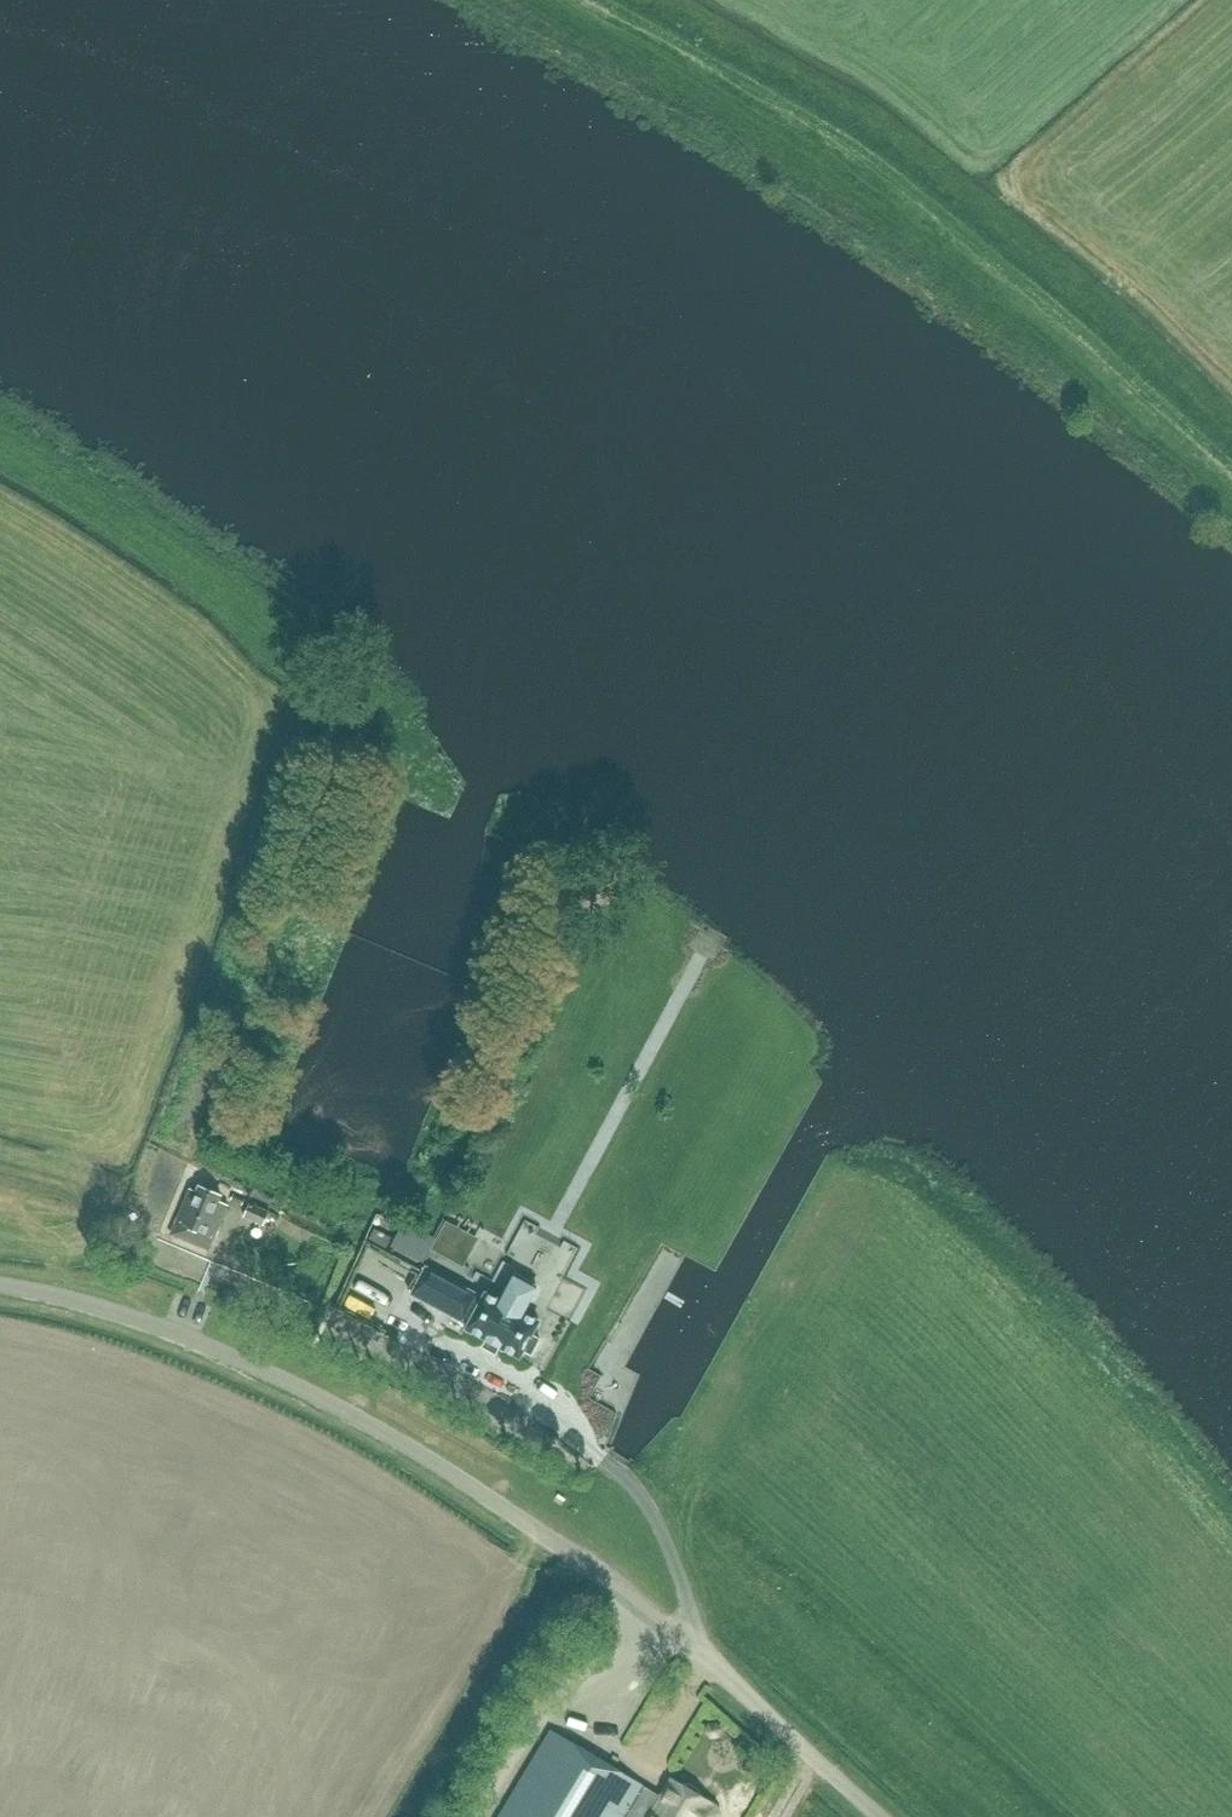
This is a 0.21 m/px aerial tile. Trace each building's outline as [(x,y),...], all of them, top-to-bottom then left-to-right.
[(220,1201),(222,1196),(199,1186),(197,1191),(190,1188),(170,1234),(208,1250),(228,1205),(220,1201)] [(263,1226),(270,1211),(250,1202),(242,1217),(263,1226)] [(471,1221),(464,1240),(483,1246),(489,1228),(471,1221)] [(427,1268),(413,1295),(464,1321),(466,1317),(473,1321),(468,1330),(522,1357),(526,1350),(534,1354),(542,1338),(534,1334),(541,1321),(524,1312),(538,1284),(514,1272),(499,1299),(487,1293),(484,1298),(427,1268)] [(497,1816),(620,1816),(641,1784),(551,1730),(497,1816)] [(718,1814),(715,1807),(708,1803),(709,1802),(673,1781),(652,1816),(718,1816),(718,1814)]
